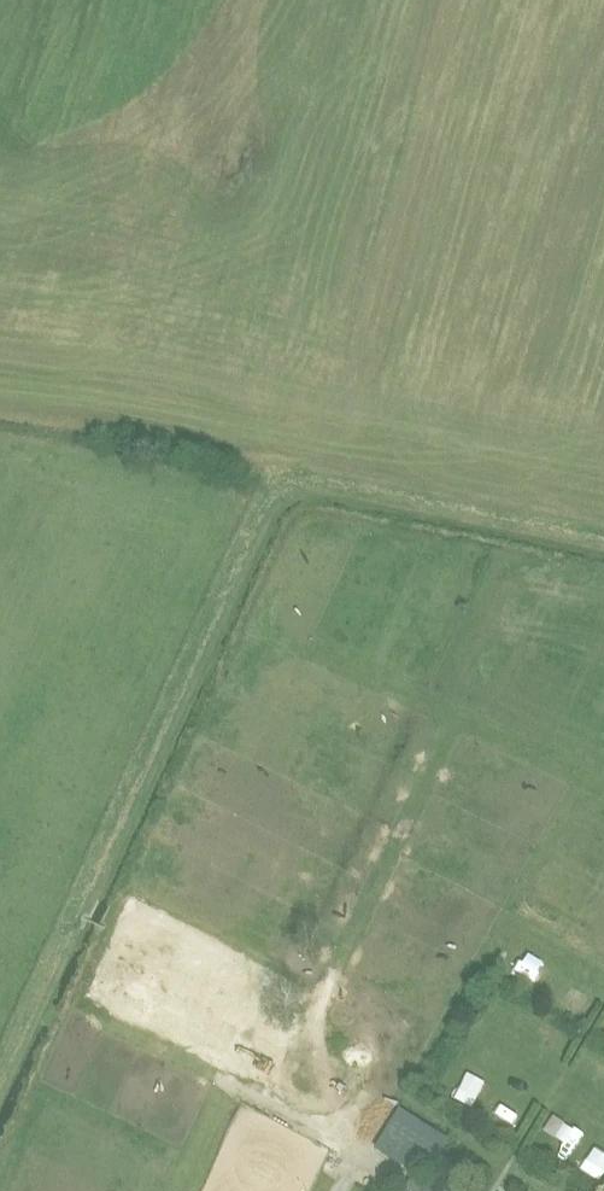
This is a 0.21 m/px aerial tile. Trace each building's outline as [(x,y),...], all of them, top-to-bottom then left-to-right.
[(588,1074),(603,1084),(603,1056),(601,1054),(588,1074)] [(476,1108),(487,1091),(471,1080),(460,1097),(476,1108)] [(539,1104),(527,1132),(539,1137),(552,1109),(539,1104)] [(399,1110),(374,1150),(413,1174),(415,1171),(432,1170),(450,1141),(399,1110)] [(414,1174),(405,1190),(443,1190),(414,1174)]
